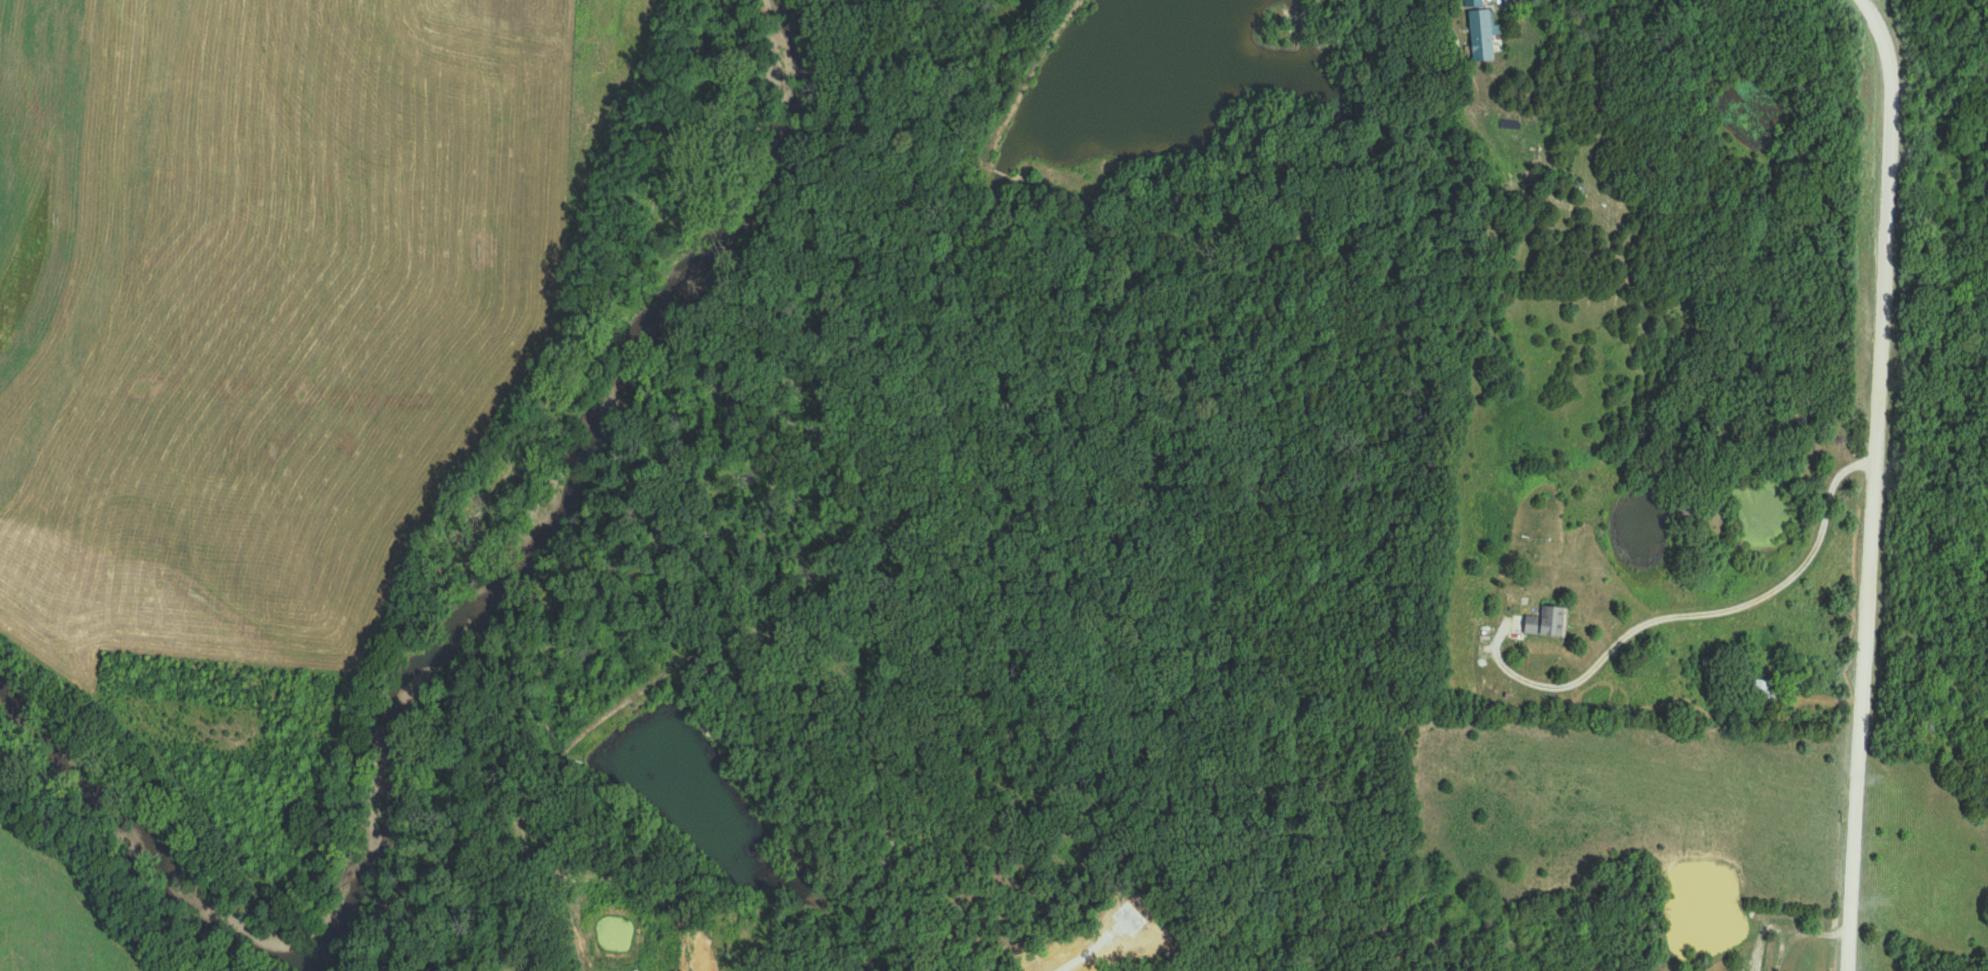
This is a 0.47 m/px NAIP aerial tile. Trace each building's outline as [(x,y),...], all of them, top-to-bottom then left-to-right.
[(1473,62),(1494,61),(1491,10),(1470,11),(1473,62)] [(1566,609),(1543,606),(1540,626),(1526,624),(1525,633),(1562,638),(1566,609)] [(1755,695),(1770,695),(1770,681),(1755,681),(1755,695)]
